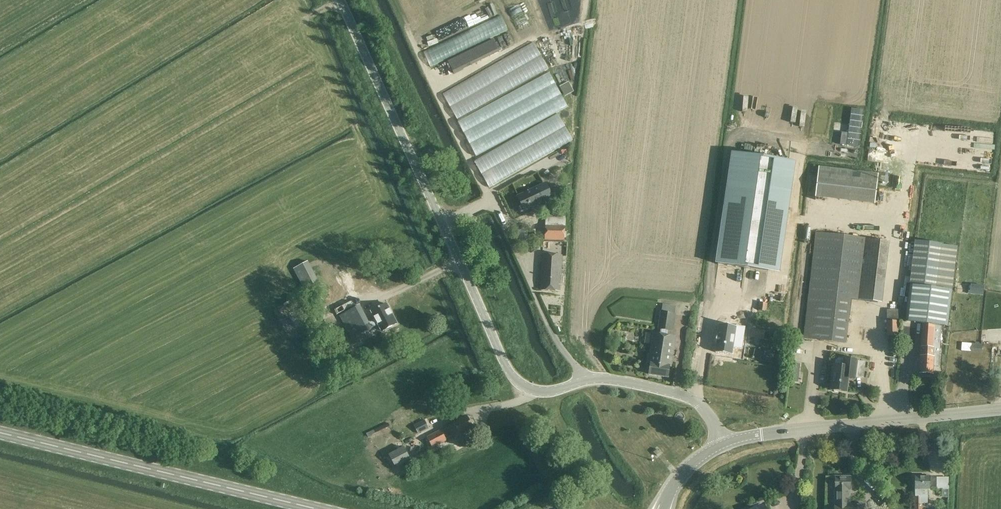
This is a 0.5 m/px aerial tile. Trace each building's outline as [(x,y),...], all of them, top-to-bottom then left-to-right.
[(493,39),(447,61),(454,74),(499,52),(493,39)] [(574,55),(571,73),(579,74),(581,56),(574,55)] [(568,81),(560,86),(565,95),(573,91),(568,81)] [(814,156),(829,157),(829,150),(827,150),(827,146),(822,146),(822,151),(814,151),(814,156)] [(734,151),(717,264),(768,272),(784,158),(734,151)] [(879,173),(819,166),(815,197),(875,204),(879,173)] [(546,183),(518,196),(525,210),(545,201),(548,208),(556,204),(546,183)] [(546,216),(545,216),(544,240),(565,240),(566,216),(563,216),(563,212),(549,211),(546,214),(546,216)] [(473,240),(468,229),(462,232),(467,243),(473,240)] [(822,340),(846,344),(851,299),(858,300),(882,303),(890,241),(865,238),(866,238),(816,232),(809,292),(804,338),(822,340)] [(922,324),(919,373),(933,373),(933,366),(939,366),(939,326),(948,327),(957,246),(944,244),(915,241),(909,285),(905,322),(922,324)] [(540,290),(560,291),(561,285),(563,285),(564,275),(561,274),(562,255),(542,254),(540,290)] [(293,269),(304,291),(319,283),(308,261),(293,269)] [(969,284),(968,294),(983,295),(983,285),(969,284)] [(759,302),(758,310),(767,311),(767,303),(759,302)] [(339,316),(352,340),(372,329),(372,328),(378,325),(381,331),(397,323),(387,303),(371,311),(375,318),(369,322),(360,305),(339,316)] [(649,374),(668,377),(670,366),(671,366),(676,336),(668,335),(669,331),(673,332),(676,314),(674,313),(675,305),(662,304),(661,311),(660,311),(657,329),(661,330),(661,334),(653,333),(649,363),(651,363),(649,374)] [(886,336),(898,336),(898,321),(901,321),(901,310),(886,310),(886,336)] [(717,342),(716,351),(732,353),(734,346),(742,347),(745,326),(720,322),(718,334),(717,334),(716,342),(717,342)] [(322,326),(333,342),(342,336),(337,329),(332,331),(327,323),(322,326)] [(764,331),(753,329),(750,338),(762,341),(764,331)] [(982,344),(971,343),(971,352),(982,353),(982,344)] [(834,391),(839,392),(840,391),(846,391),(848,378),(855,379),(855,377),(863,378),(865,361),(857,360),(844,358),(843,366),(834,365),(834,367),(832,367),(832,371),(833,372),(831,389),(833,390),(834,391)] [(800,362),(792,361),(790,381),(797,382),(800,362)] [(427,437),(433,448),(447,440),(446,439),(452,436),(454,438),(460,435),(461,437),(468,433),(467,431),(474,427),(468,415),(453,422),(454,423),(448,426),(448,428),(442,431),(441,429),(427,437)] [(425,420),(414,425),(418,434),(429,428),(425,420)] [(403,446),(388,455),(396,469),(411,460),(403,446)] [(864,504),(848,504),(848,497),(849,497),(849,490),(850,490),(850,476),(835,476),(835,504),(834,504),(834,508),(864,508),(864,504)] [(911,508),(922,508),(922,503),(928,503),(928,489),(930,489),(930,476),(915,476),(915,497),(914,497),(915,508),(911,508)]
